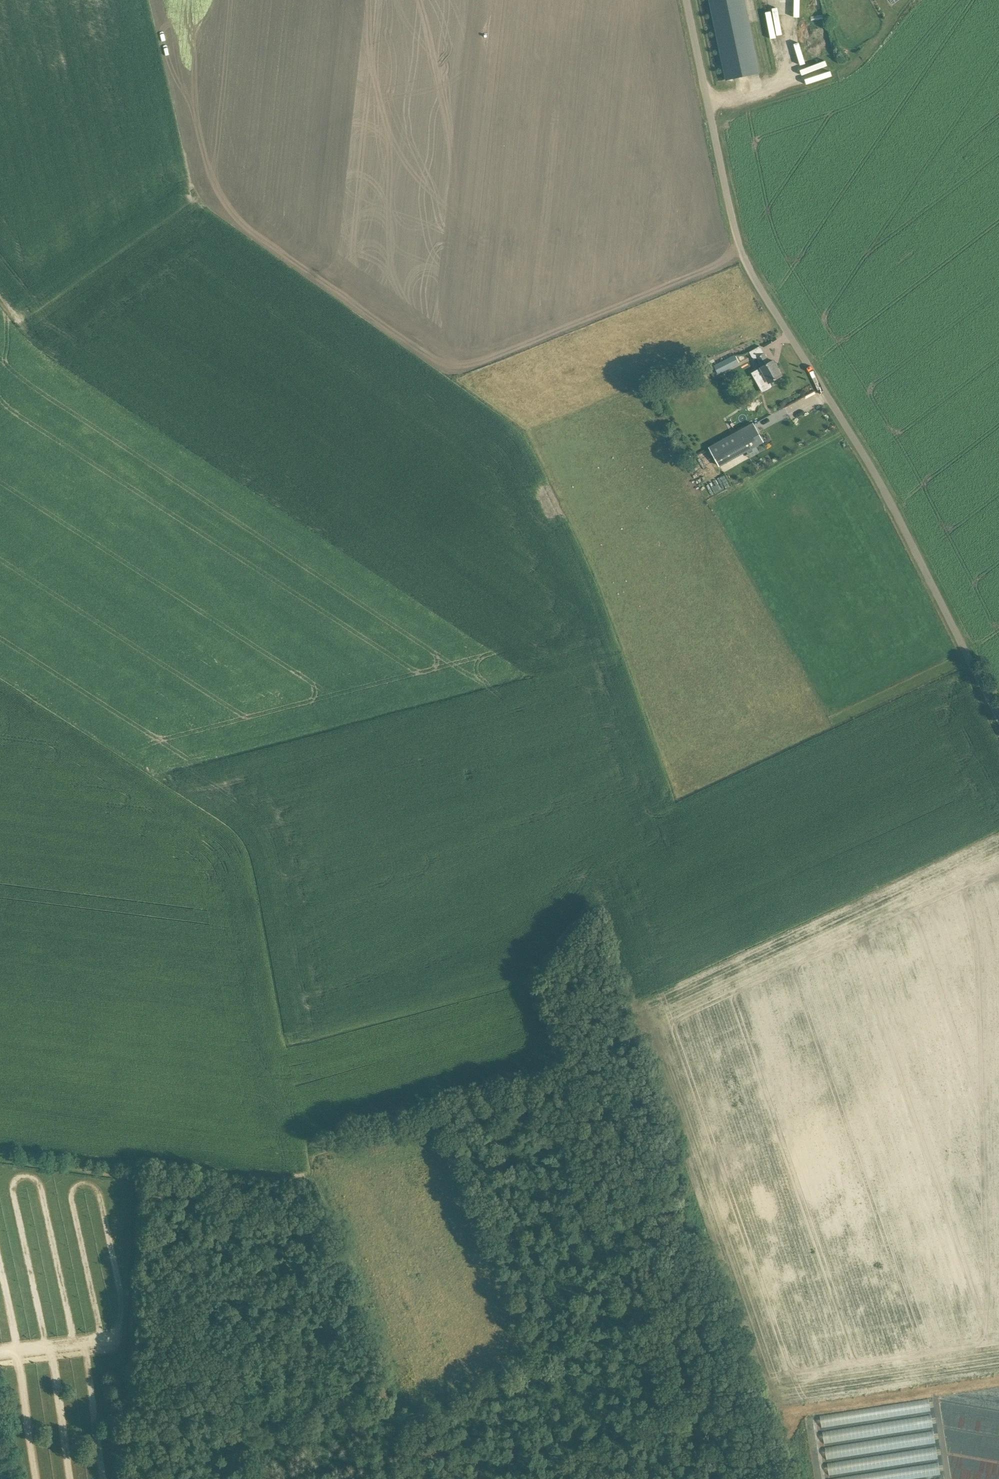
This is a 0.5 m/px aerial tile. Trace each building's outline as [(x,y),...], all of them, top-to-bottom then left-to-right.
[(727,80),(760,73),(744,0),(710,0),(727,80)] [(762,369),(753,374),(762,392),(772,387),(770,382),(782,375),(773,360),(770,362),(764,353),(757,357),(763,366),(761,367),(762,369)] [(711,367),(715,376),(733,368),(729,359),(711,367)] [(723,390),(728,399),(736,395),(731,385),(723,390)] [(753,422),(709,446),(720,466),(764,442),(753,422)] [(820,1427),(930,1411),(928,1398),(819,1414),(820,1427)] [(823,1441),(932,1427),(930,1415),(821,1429),(823,1441)] [(948,1478),(998,1478),(998,1463),(998,1453),(990,1448),(987,1448),(982,1456),(969,1448),(964,1448),(964,1442),(968,1442),(957,1435),(951,1435),(951,1429),(949,1429),(948,1478)] [(933,1431),(824,1444),(826,1460),(828,1473),(937,1459),(935,1444),(933,1431)] [(940,1475),(938,1462),(829,1477),(829,1478),(910,1478),(940,1475)]
